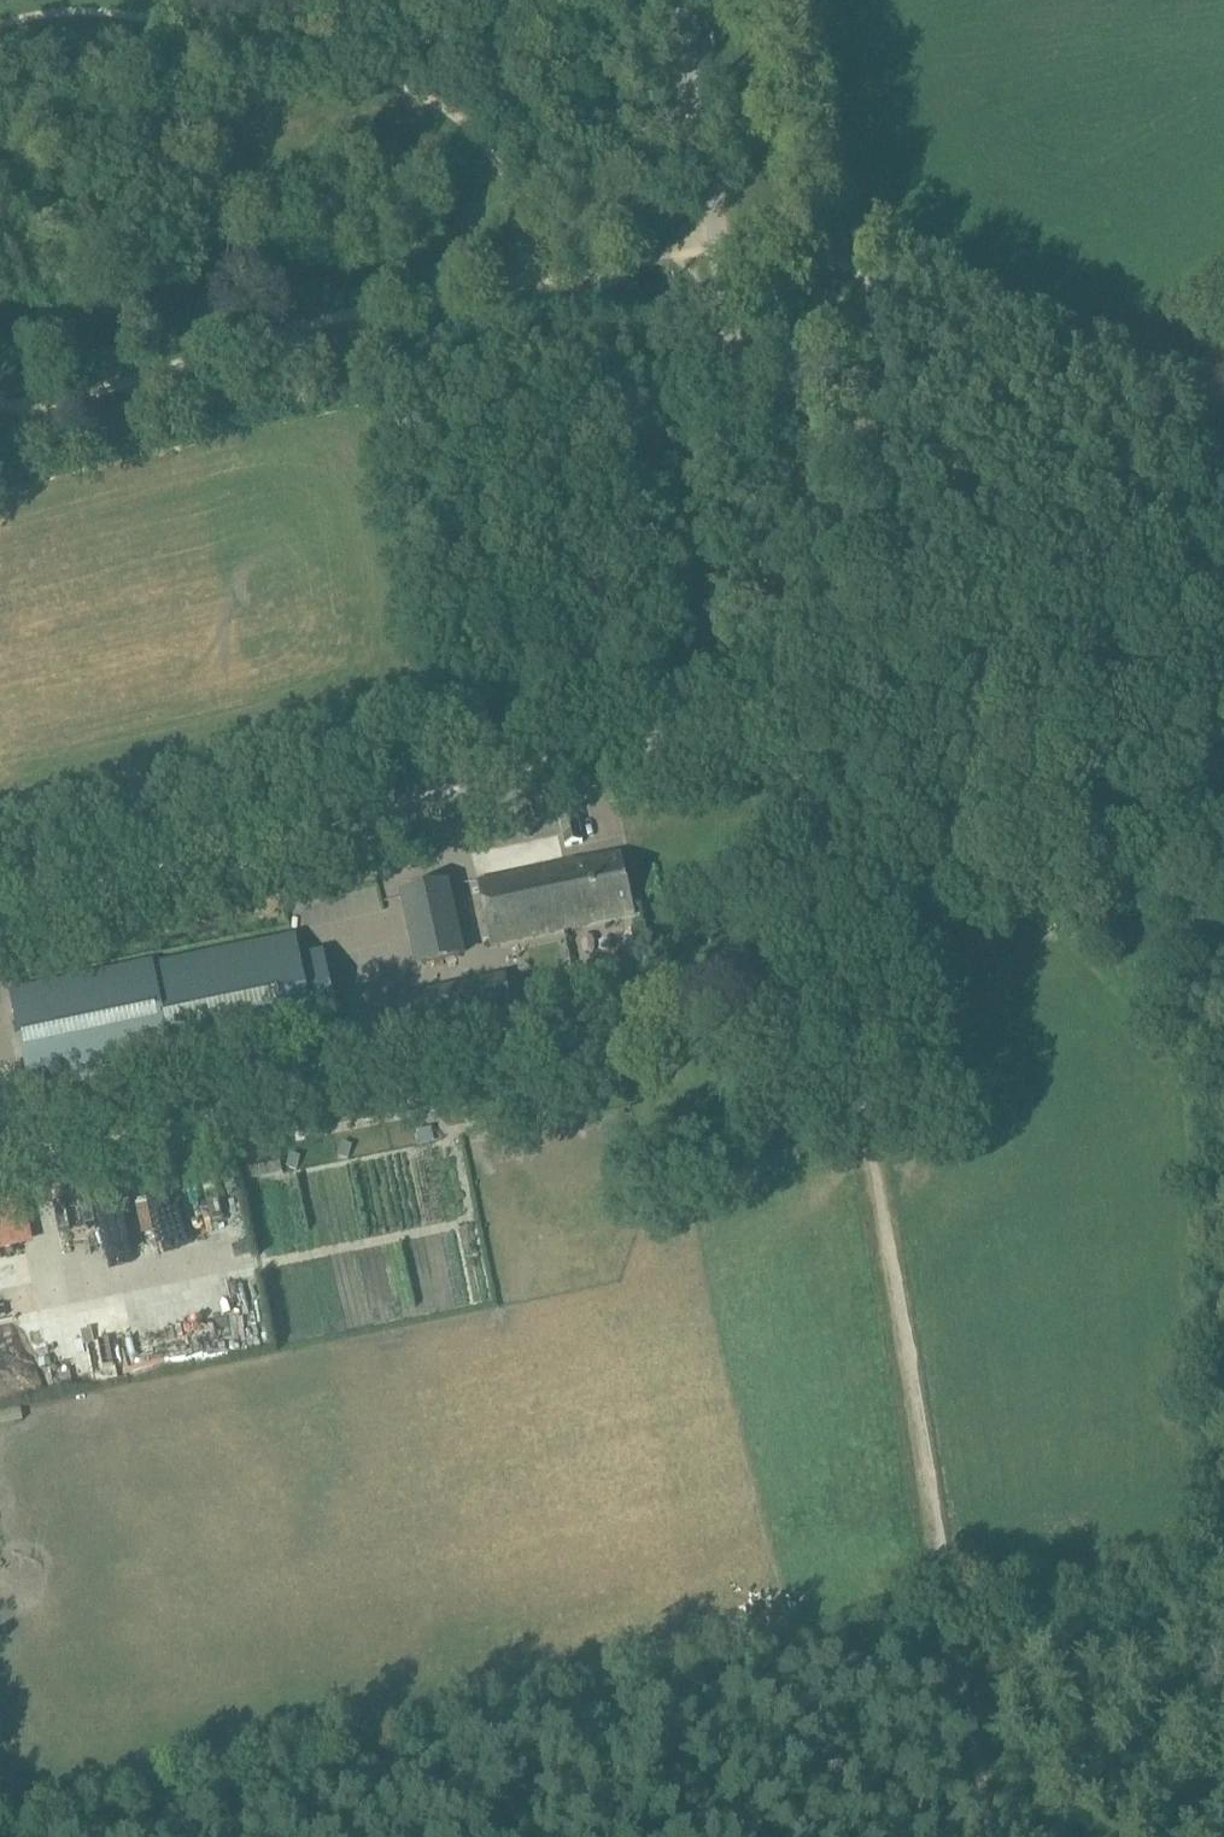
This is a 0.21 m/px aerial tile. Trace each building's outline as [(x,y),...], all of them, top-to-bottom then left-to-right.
[(567,847),(584,844),(579,815),(562,818),(567,847)] [(493,945),(636,915),(622,853),(480,883),(493,945)] [(461,958),(446,886),(409,894),(425,966),(461,958)] [(155,967),(13,997),(33,1093),(174,1064),(177,1080),(320,1050),(315,1028),(338,1023),(338,1022),(315,1027),(302,963),(324,958),(324,957),(301,962),(297,939),(156,969),(155,967)] [(402,1053),(516,1029),(505,977),(392,1001),(402,1053)] [(249,1243),(232,1247),(235,1260),(252,1256),(249,1243)]
